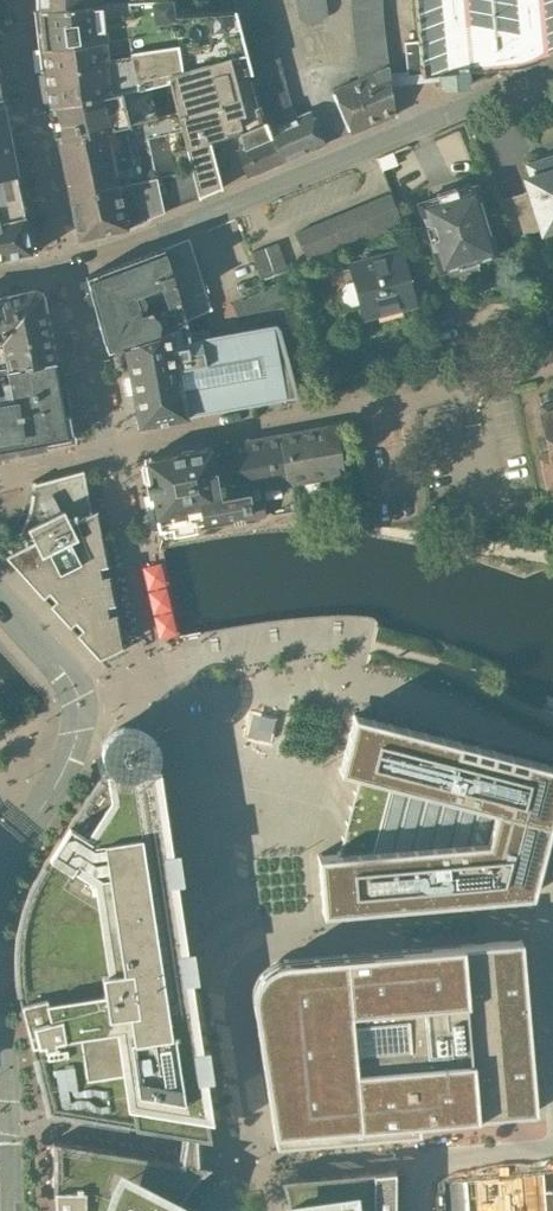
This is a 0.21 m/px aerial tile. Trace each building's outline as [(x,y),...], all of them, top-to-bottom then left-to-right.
[(38,9),(40,9),(76,4),(100,2),(100,0),(38,0),(38,9)] [(40,9),(41,22),(42,49),(105,39),(177,28),(173,0),(127,0),(125,0),(100,2),(76,4),(40,9)] [(263,0),(234,0),(249,58),(265,121),(266,122),(268,128),(297,116),(289,103),(263,0)] [(381,0),(352,0),(352,3),(352,22),(359,79),(389,67),(382,21),(381,0)] [(418,40),(421,74),(438,72),(438,75),(439,80),(441,80),(442,84),(441,85),(441,87),(467,84),(467,82),(466,82),(466,77),(468,77),(468,69),(511,65),(552,47),(552,0),(414,0),(418,40)] [(315,25),(319,54),(334,52),(330,23),(315,25)] [(105,39),(42,49),(50,105),(110,92),(107,78),(106,70),(105,59),(108,59),(105,39)] [(176,40),(133,48),(136,66),(106,70),(107,78),(110,92),(121,90),(122,90),(150,83),(170,79),(181,76),(176,40)] [(418,40),(404,41),(408,75),(421,74),(418,40)] [(265,121),(249,58),(224,64),(241,131),(265,121)] [(359,79),(332,90),(350,133),(396,114),(392,92),(389,67),(359,79)] [(181,76),(170,79),(177,110),(202,103),(194,72),(181,76)] [(110,92),(50,105),(57,139),(126,124),(157,116),(150,83),(122,90),(121,90),(110,92)] [(202,103),(177,110),(178,111),(182,129),(191,168),(198,197),(222,186),(212,140),(218,138),(208,102),(202,103)] [(297,116),(268,128),(271,134),(282,161),(326,143),(312,110),(297,116)] [(157,116),(126,124),(129,141),(148,137),(182,129),(178,111),(157,116)] [(126,124),(57,139),(68,195),(117,184),(128,182),(137,180),(129,141),(126,124)] [(0,125),(0,175),(15,173),(6,125),(0,125)] [(271,134),(236,149),(247,175),(282,161),(271,134)] [(148,137),(129,141),(137,180),(128,182),(143,220),(143,219),(165,210),(165,209),(163,209),(148,137)] [(191,168),(176,175),(183,203),(198,197),(191,168)] [(528,179),(532,190),(544,228),(544,229),(552,227),(552,171),(528,179)] [(24,214),(15,173),(0,175),(0,221),(24,214)] [(143,220),(128,182),(117,184),(126,226),(143,220)] [(117,184),(68,195),(77,238),(126,226),(117,184)] [(456,187),(436,193),(437,196),(418,202),(425,225),(418,227),(423,243),(430,240),(439,271),(458,266),(459,268),(478,262),(478,260),(497,254),(476,184),(457,190),(456,187)] [(544,228),(532,190),(498,201),(510,230),(513,238),(544,228)] [(390,193),(295,232),(309,261),(402,226),(400,216),(390,193)] [(32,252),(24,214),(0,221),(0,257),(32,252)] [(189,237),(163,248),(176,289),(203,280),(189,237)] [(278,241),(252,251),(262,277),(288,268),(278,241)] [(163,248),(86,276),(107,349),(124,345),(125,344),(186,321),(176,289),(163,248)] [(402,251),(350,265),(362,315),(415,301),(402,251)] [(203,280),(176,289),(186,321),(212,309),(203,280)] [(0,296),(0,339),(2,338),(7,366),(22,363),(55,359),(40,297),(40,296),(29,289),(0,296)] [(201,413),(190,339),(186,321),(125,344),(124,345),(130,375),(127,378),(126,381),(126,384),(126,385),(126,387),(127,389),(130,391),(133,393),(139,424),(189,414),(189,415),(201,413)] [(190,339),(201,413),(295,396),(295,395),(297,394),(277,324),(276,324),(275,323),(190,339)] [(69,437),(55,359),(22,363),(0,368),(0,449),(69,437)] [(539,405),(540,411),(539,411),(549,451),(552,467),(552,402),(539,405)] [(336,424),(284,433),(293,483),(345,474),(336,424)] [(284,433),(145,458),(158,529),(243,513),(244,519),(263,516),(266,516),(261,489),(293,483),(284,433)] [(539,454),(542,465),(541,466),(546,486),(552,485),(552,467),(549,451),(539,454)] [(84,468),(35,481),(34,480),(32,481),(32,484),(32,492),(31,497),(30,504),(28,511),(26,517),(23,523),(20,530),(13,539),(5,548),(7,550),(8,549),(21,563),(22,563),(101,650),(102,649),(105,651),(108,652),(111,651),(113,649),(114,646),(113,643),(96,549),(99,549),(84,468)] [(339,769),(357,773),(338,852),(317,853),(322,913),(532,893),(552,813),(552,764),(353,714),(339,769)] [(182,1133),(200,1136),(210,1137),(205,1103),(191,1014),(179,935),(166,846),(154,765),(148,765),(147,764),(149,760),(151,754),(151,748),(150,741),(147,736),(143,730),(137,727),(131,725),(125,724),(118,726),(113,728),(107,734),(103,741),(101,746),(101,753),(103,759),(106,765),(105,765),(38,868),(32,879),(27,891),(23,902),(20,912),(18,922),(16,932),(15,942),(14,950),(14,961),(15,972),(15,979),(16,985),(18,995),(47,1111),(182,1133)] [(522,938),(286,959),(278,960),(271,963),(265,968),(259,973),(255,980),(253,987),(252,992),(253,1001),(275,1143),(419,1131),(419,1119),(518,1112),(537,1111),(522,938)] [(200,1136),(182,1133),(179,1150),(178,1161),(201,1165),(201,1154),(200,1136)] [(53,1141),(54,1210),(176,1210),(178,1205),(182,1198),(186,1191),(193,1182),(201,1174),(211,1166),(201,1165),(178,1161),(53,1141)] [(281,1179),(284,1188),(286,1194),(287,1200),(288,1207),(288,1210),(395,1210),(395,1169),(281,1179)] [(540,1193),(457,1197),(458,1210),(541,1210),(540,1193)]
